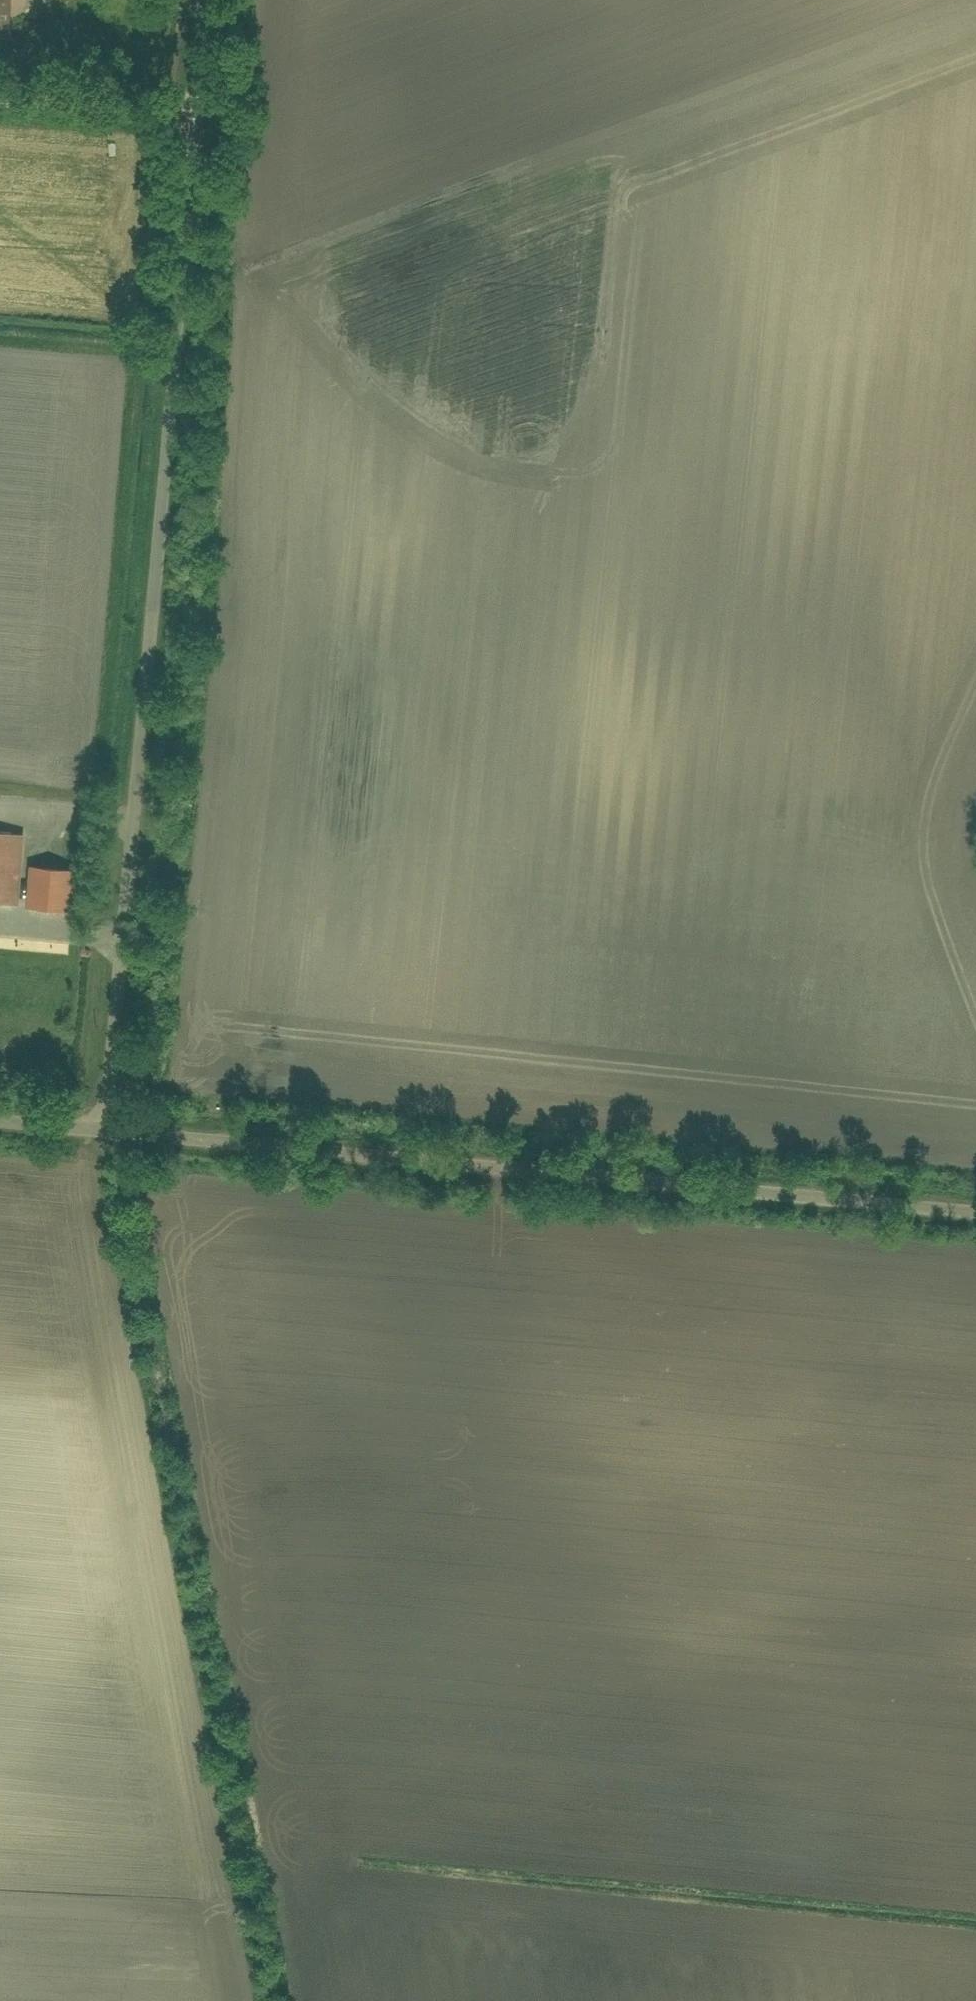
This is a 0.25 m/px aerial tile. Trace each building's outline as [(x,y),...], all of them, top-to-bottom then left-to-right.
[(0,829),(0,901),(56,905),(59,864),(16,861),(18,831),(0,829)]
